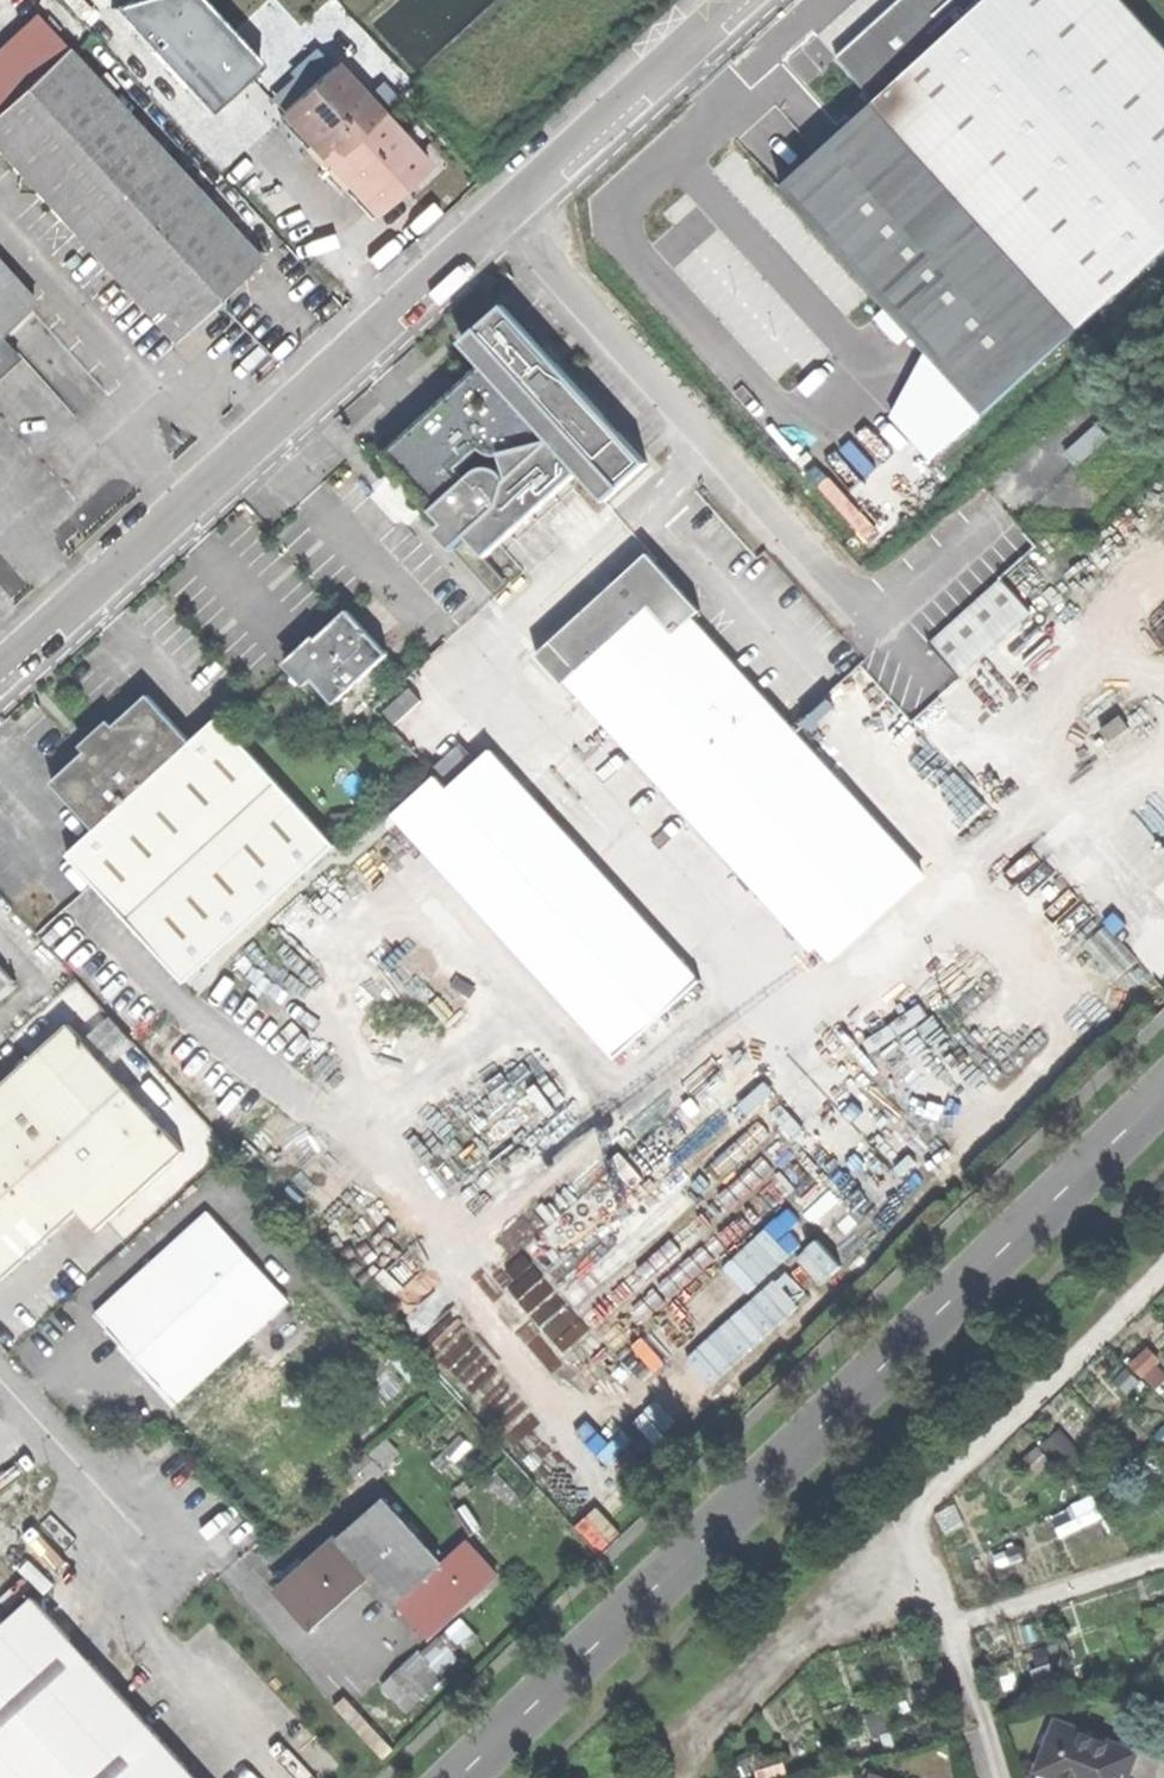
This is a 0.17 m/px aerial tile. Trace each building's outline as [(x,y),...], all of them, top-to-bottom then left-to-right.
[(264,69),(199,0),(165,0),(119,14),(214,115),(264,69)] [(876,104),(992,0),(903,0),(898,5),(836,60),(864,91),(876,104)] [(1119,0),(992,0),(876,104),(1079,331),(1163,254),(1163,50),(1119,0)] [(72,239),(160,156),(62,51),(0,109),(0,162),(72,239)] [(282,116),(375,215),(399,192),(426,167),(333,68),(282,116)] [(859,96),(870,109),(876,104),(864,91),(859,96)] [(1079,331),(876,104),(870,109),(780,191),(983,417),(1079,331)] [(259,262),(160,156),(72,239),(170,345),(208,310),(209,293),(226,293),(239,281),(259,262)] [(782,252),(706,173),(703,175),(629,246),(620,255),(696,334),(782,252)] [(31,301),(0,267),(0,331),(31,301)] [(225,311),(226,293),(209,293),(208,310),(225,311)] [(19,356),(0,335),(0,374),(19,356)] [(383,456),(445,524),(481,491),(469,478),(459,468),(524,408),(484,363),(434,409),(383,456)] [(552,441),(524,408),(459,468),(469,478),(479,470),(490,469),(500,473),(507,481),(544,448),(552,441)] [(559,435),(552,441),(544,448),(573,451),(559,435)] [(573,451),(544,448),(507,481),(500,473),(490,469),(479,470),(469,478),(481,491),(445,524),(435,531),(453,551),(468,537),(487,558),(588,467),(573,451)] [(652,555),(556,643),(612,704),(824,937),(894,873),(677,634),(703,611),(652,555)] [(1002,582),(931,647),(959,677),(1031,612),(1002,582)] [(297,662),(334,703),(388,654),(348,610),(317,639),(320,642),(297,662)] [(580,733),(612,704),(556,643),(524,672),(580,733)] [(94,830),(65,856),(183,984),(334,846),(216,717),(187,743),(144,696),(90,745),(50,782),(94,830)] [(699,982),(488,753),(445,793),(656,1022),(699,982)] [(0,972),(0,1002),(14,989),(0,972)] [(98,1230),(186,1151),(70,1023),(0,1086),(0,1122),(81,1211),(98,1230)] [(652,1084),(621,1112),(644,1137),(675,1109),(652,1084)] [(81,1211),(0,1122),(0,1284),(81,1211)] [(672,1305),(693,1332),(814,1239),(793,1212),(672,1305)] [(134,1366),(173,1410),(288,1308),(208,1218),(93,1320),(134,1366)] [(741,1319),(765,1346),(808,1306),(784,1280),(741,1319)] [(662,1330),(596,1375),(614,1401),(679,1356),(662,1330)] [(694,1359),(664,1384),(685,1410),(715,1385),(694,1359)] [(368,1577),(426,1640),(494,1577),(462,1542),(437,1565),(379,1503),(336,1543),(368,1577)] [(307,1634),(368,1577),(336,1543),(331,1539),(299,1569),(270,1596),(307,1634)] [(29,1599),(0,1624),(0,1777),(188,1777),(82,1659),(29,1599)] [(450,1638),(430,1649),(440,1669),(460,1659),(450,1638)] [(407,1712),(449,1683),(426,1650),(384,1679),(407,1712)] [(1039,1769),(1063,1777),(1127,1777),(1137,1751),(1059,1720),(1039,1769)]
